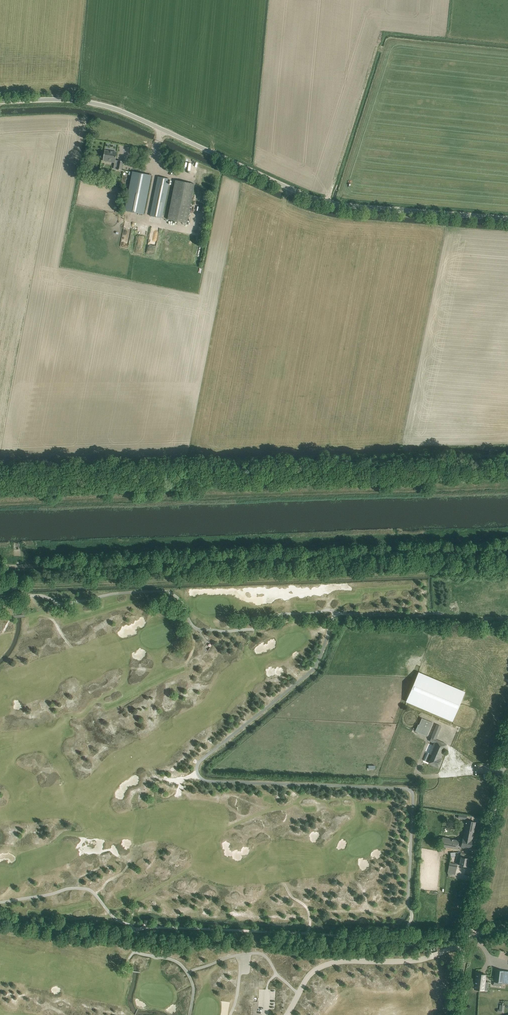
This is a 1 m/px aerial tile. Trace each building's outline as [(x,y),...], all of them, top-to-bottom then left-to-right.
[(112,162),(115,163),(115,164),(117,164),(117,169),(121,170),(123,161),(118,160),(118,161),(116,160),(117,152),(105,150),(103,161),(103,159),(113,160),(112,162)] [(132,171),(125,211),(143,214),(151,175),(132,171)] [(158,177),(150,216),(162,218),(170,179),(158,177)] [(187,223),(195,184),(175,180),(167,220),(187,223)] [(465,693),(418,673),(405,702),(452,723),(465,693)] [(416,731),(427,736),(433,723),(422,718),(419,725),(418,724),(415,731),(416,731)] [(429,763),(430,763),(438,767),(442,759),(440,758),(446,744),(443,743),(442,742),(439,741),(437,740),(436,739),(441,726),(437,724),(431,738),(430,741),(435,743),(430,754),(432,755),(431,758),(429,763)] [(475,822),(467,821),(463,838),(461,847),(465,848),(470,849),(472,840),(475,822)] [(442,841),(441,846),(452,848),(457,849),(459,841),(454,840),(442,837),(442,841)] [(469,854),(464,853),(461,853),(459,860),(460,860),(459,865),(467,866),(468,859),(469,854)] [(449,864),(448,873),(452,874),(455,875),(457,866),(449,864)] [(493,985),(498,986),(502,986),(502,983),(507,984),(507,971),(495,970),(493,985)] [(475,989),(484,990),(486,975),(477,974),(475,989)]
